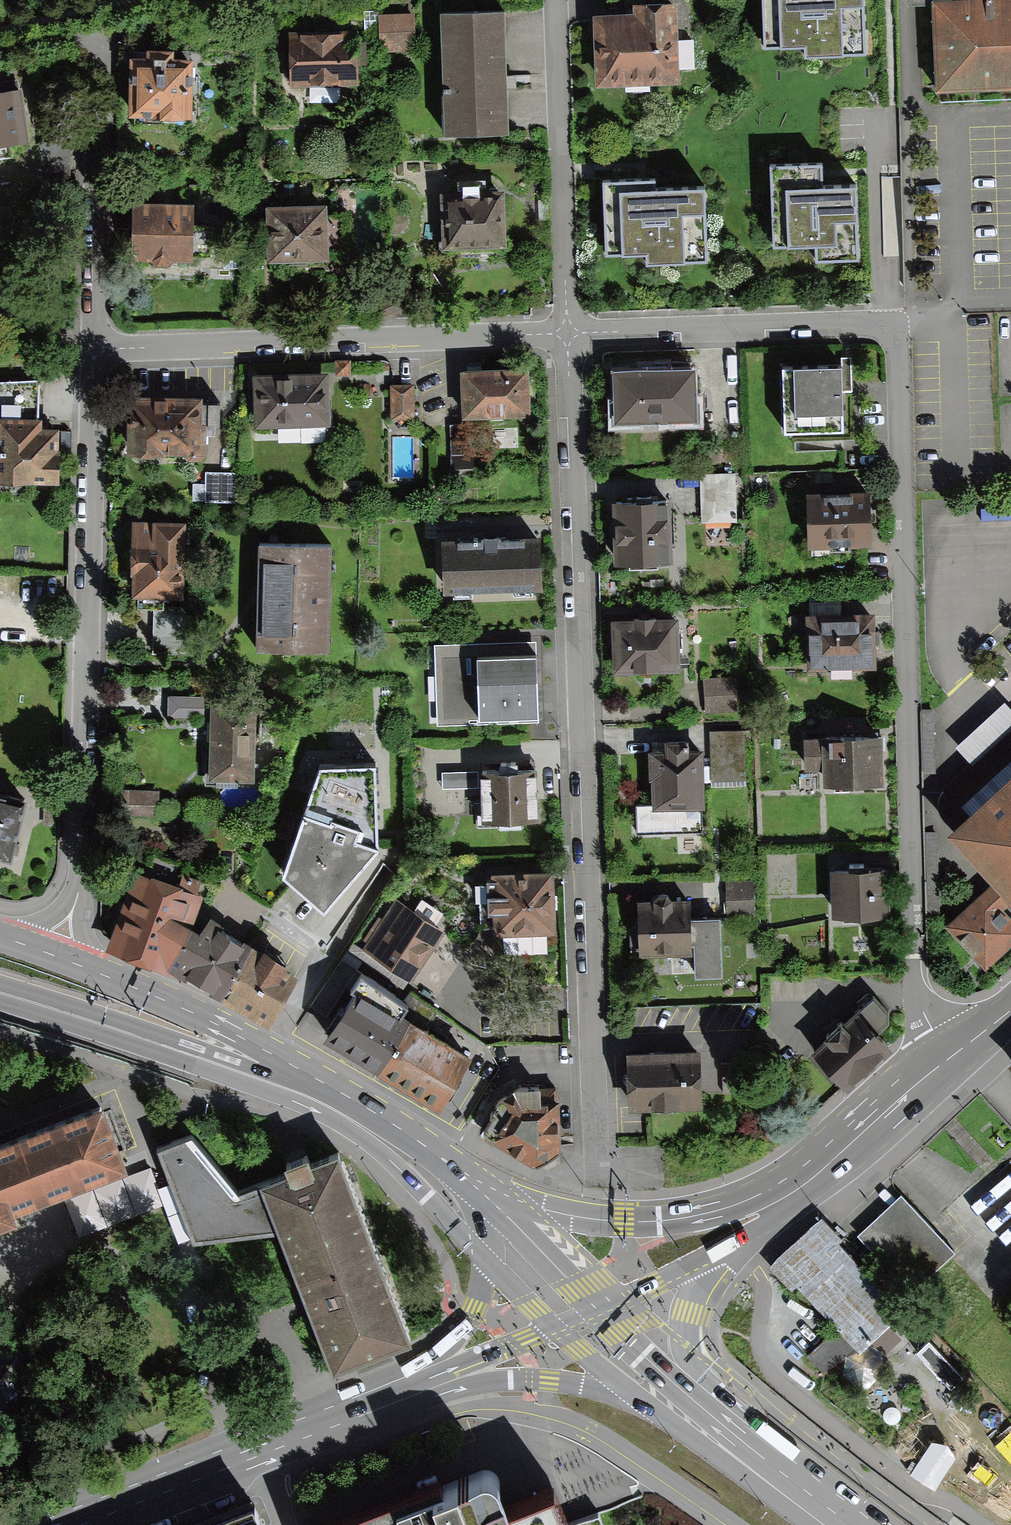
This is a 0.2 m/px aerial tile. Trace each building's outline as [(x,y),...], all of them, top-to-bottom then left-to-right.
[(766,48),(802,47),(802,56),(871,53),(869,0),(764,0),(766,48)] [(928,87),(1010,81),(1010,0),(922,0),(928,87)] [(591,3),(591,83),(678,83),(678,3),(591,3)] [(440,10),(443,138),(510,136),(506,8),(440,10)] [(377,18),(377,53),(410,53),(410,18),(377,18)] [(285,29),(286,86),(358,85),(356,28),(285,29)] [(130,60),(128,117),(183,119),(185,62),(130,60)] [(0,93),(0,159),(16,157),(15,146),(28,145),(21,90),(0,93)] [(861,256),(858,179),(820,181),(819,153),(765,155),(769,245),(812,243),(813,258),(861,256)] [(700,186),(649,189),(649,174),(600,176),(603,253),(643,252),(644,264),(703,262),(700,186)] [(128,197),(127,260),(193,261),(194,198),(128,197)] [(441,200),(441,253),(502,253),(503,200),(441,200)] [(267,207),(268,261),(327,259),(326,205),(267,207)] [(781,368),(782,433),(844,432),(843,395),(852,395),(852,354),(838,355),(839,367),(781,368)] [(615,368),(618,419),(694,416),(692,365),(615,368)] [(459,373),(463,416),(527,410),(524,367),(459,373)] [(251,427),(330,424),(328,371),(249,374),(251,427)] [(382,418),(410,419),(412,383),(383,382),(382,418)] [(130,393),(127,455),(201,458),(203,396),(130,393)] [(51,484),(50,417),(0,417),(0,484),(51,484)] [(222,471),(202,471),(202,501),(232,501),(232,470),(222,471)] [(739,473),(700,474),(701,523),(741,522),(739,473)] [(803,495),(807,552),(871,548),(869,514),(867,491),(803,495)] [(615,501),(615,565),(668,564),(668,501),(615,501)] [(127,595),(180,597),(184,520),(131,518),(127,595)] [(538,533),(440,534),(441,586),(538,585),(538,533)] [(330,652),(331,543),(258,542),(257,596),(257,651),(330,652)] [(604,614),(606,673),(680,671),(679,612),(604,614)] [(806,617),(806,672),(875,672),(875,617),(806,617)] [(428,647),(429,726),(539,725),(539,646),(428,647)] [(702,679),(702,713),(734,713),(735,680),(702,679)] [(207,780),(250,780),(252,699),(208,699),(207,780)] [(819,784),(884,784),(883,736),(819,737),(819,784)] [(712,739),(712,786),(749,786),(749,739),(712,739)] [(703,810),(701,750),(647,752),(648,811),(703,810)] [(375,764),(317,765),(279,877),(319,911),(376,846),(375,764)] [(479,771),(477,820),(540,823),(542,774),(479,771)] [(983,971),(1010,945),(1010,921),(1003,912),(1010,906),(1010,908),(1010,777),(944,838),(989,886),(944,928),(983,971)] [(1,861),(12,809),(0,807),(0,861),(1,861)] [(831,868),(831,914),(890,914),(889,868),(831,868)] [(134,869),(108,943),(167,965),(190,906),(195,893),(134,869)] [(552,871),(488,871),(488,935),(551,936),(552,871)] [(753,881),(720,882),(721,916),(754,915),(753,881)] [(443,928),(391,898),(359,952),(412,982),(443,928)] [(218,995),(249,945),(190,906),(167,965),(218,995)] [(717,976),(715,918),(689,919),(689,926),(641,927),(642,953),(688,951),(689,976),(717,976)] [(218,995),(267,1026),(299,975),(249,945),(218,995)] [(316,1041),(438,1110),(468,1057),(347,988),(316,1041)] [(814,1053),(846,1085),(888,1043),(866,1020),(857,1011),(814,1053)] [(997,1063),(1010,1077),(1010,1050),(997,1063)] [(633,1052),(620,1052),(621,1108),(698,1107),(698,1069),(698,1052),(633,1052)] [(483,1131),(534,1164),(547,1156),(562,1147),(561,1097),(557,1097),(557,1087),(542,1087),(542,1081),(511,1082),(492,1110),(495,1112),(483,1131)] [(15,1224),(12,1215),(127,1172),(103,1110),(0,1149),(0,1230),(15,1224)] [(279,1231),(261,1187),(239,1193),(190,1137),(158,1150),(191,1242),(279,1231)] [(279,1231),(332,1371),(372,1356),(410,1342),(338,1156),(308,1168),(306,1161),(284,1169),(287,1176),(261,1187),(279,1231)] [(889,1271),(933,1230),(901,1196),(857,1237),(889,1271)] [(823,1373),(857,1353),(859,1355),(870,1345),(889,1327),(905,1313),(839,1244),(843,1241),(822,1219),(813,1225),(777,1260),(769,1269),(792,1292),(796,1288),(834,1330),(808,1357),(823,1373)] [(955,1254),(933,1230),(889,1271),(911,1295),(955,1254)] [(901,1340),(889,1327),(870,1345),(882,1358),(901,1340)] [(963,1379),(929,1342),(916,1354),(951,1391),(963,1379)] [(598,1511),(568,1523),(559,1500),(555,1487),(529,1497),(510,1504),(500,1479),(498,1475),(494,1471),(490,1468),(484,1467),(478,1467),(326,1524),(603,1524),(598,1511)] [(212,1524),(262,1524),(256,1508),(212,1524)]
